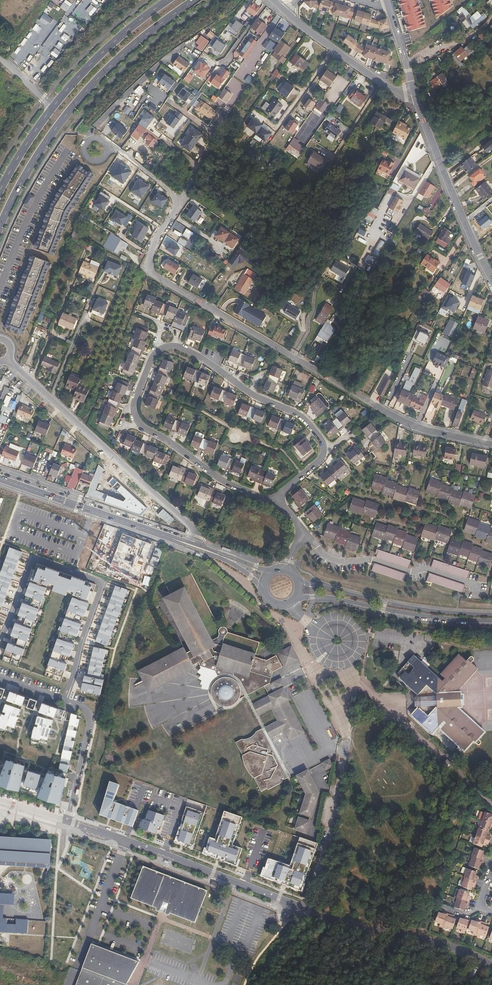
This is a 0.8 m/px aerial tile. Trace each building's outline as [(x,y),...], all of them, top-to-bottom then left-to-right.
[(321,3),(317,1),(315,0),(306,0),(304,2),(311,8),(312,7),(319,9),(321,3)] [(319,9),(329,12),(330,9),(332,2),(325,0),(324,1),(322,0),(321,3),(319,9)] [(409,32),(426,27),(417,0),(399,0),(409,32)] [(437,18),(452,7),(450,0),(431,0),(437,18)] [(49,14),(55,4),(50,1),(45,12),(49,14)] [(246,10),(254,16),(260,8),(251,2),(246,10)] [(330,9),(334,10),(333,14),(340,16),(343,6),(332,2),(330,9)] [(354,9),(343,6),(340,16),(347,18),(348,14),(352,16),(354,9)] [(471,16),(462,7),(460,8),(473,23),(475,25),(485,16),(483,14),(484,13),(479,9),(471,16)] [(460,8),(457,11),(460,14),(458,15),(460,16),(461,15),(470,25),(473,23),(460,8)] [(365,13),(354,9),(352,16),(356,17),(354,21),(362,23),(365,13)] [(41,17),(51,24),(54,20),(44,13),(41,17)] [(372,15),(365,13),(362,23),(373,27),(375,20),(371,19),(372,15)] [(83,15),(79,19),(85,24),(89,20),(83,15)] [(266,26),(257,19),(254,23),(255,24),(252,28),(260,35),(266,26)] [(390,27),(387,19),(378,21),(375,20),(373,27),(376,28),(380,28),(381,30),(390,27)] [(237,20),(231,28),(239,33),(244,26),(237,20)] [(280,40),(284,34),(281,31),(282,30),(279,28),(278,29),(275,27),(269,36),(278,42),(280,40)] [(228,33),(224,30),(219,38),(222,40),(228,33)] [(210,31),(206,35),(211,39),(215,34),(210,31)] [(485,31),(475,39),(479,45),(489,36),(485,31)] [(58,38),(63,42),(67,37),(62,33),(58,38)] [(201,35),(196,42),(199,45),(197,48),(202,51),(209,41),(201,35)] [(228,45),(231,47),(238,37),(235,35),(228,45)] [(355,50),(359,45),(356,43),(357,42),(348,35),(344,42),(355,50)] [(225,45),(217,39),(212,47),(220,53),(225,45)] [(251,39),(240,55),(245,59),(257,43),(251,39)] [(278,42),(273,49),(275,51),(272,56),(283,63),(286,58),(283,57),(290,47),(280,40),(278,42)] [(366,48),(362,47),(358,52),(359,53),(364,54),(363,56),(368,58),(372,46),(367,45),(366,48)] [(381,49),(372,46),(368,58),(377,60),(381,49)] [(468,55),(461,47),(454,53),(455,55),(461,61),(468,55)] [(386,51),(381,49),(377,60),(382,62),(386,51)] [(391,53),(386,51),(382,62),(391,65),(393,59),(389,57),(391,53)] [(308,63),(296,54),(293,58),(292,57),(290,61),(302,70),(308,63)] [(461,61),(455,55),(452,58),(461,67),(463,65),(461,61)] [(184,72),(190,64),(178,56),(173,64),(184,72)] [(200,62),(194,71),(204,78),(210,69),(207,67),(203,64),(200,62)] [(336,77),(327,70),(320,80),(329,87),(336,77)] [(441,71),(428,79),(433,87),(446,78),(441,71)] [(187,72),(183,81),(189,84),(193,75),(187,72)] [(219,76),(213,72),(207,80),(218,88),(226,78),(221,74),(219,76)] [(176,82),(166,74),(160,83),(170,90),(176,82)] [(249,75),(244,80),(249,84),(253,78),(249,75)] [(294,87),(285,81),(279,91),(286,97),(294,87)] [(192,107),(202,94),(196,89),(192,95),(184,88),(178,96),(192,107)] [(224,88),(218,97),(226,102),(232,94),(224,88)] [(361,105),(367,97),(356,88),(350,97),(361,105)] [(279,97),(277,101),(282,105),(285,101),(279,97)] [(274,99),(265,110),(274,117),(282,105),(277,101),(274,99)] [(309,110),(314,103),(309,99),(304,106),(309,110)] [(329,104),(321,99),(315,108),(322,113),(329,104)] [(212,121),(217,113),(201,101),(195,109),(199,112),(200,111),(212,121)] [(339,113),(343,107),(339,104),(335,110),(339,113)] [(127,106),(123,112),(128,115),(132,109),(127,106)] [(389,125),(391,120),(376,111),(370,122),(379,128),(383,122),(389,125)] [(155,118),(147,113),(142,120),(149,125),(155,118)] [(174,129),(180,121),(173,115),(166,123),(174,129)] [(256,133),(261,126),(262,125),(252,118),(247,126),(256,133)] [(291,120),(285,129),(292,133),(298,124),(295,122),(294,123),(291,120)] [(407,125),(398,120),(393,132),(406,139),(411,128),(406,126),(407,125)] [(117,123),(111,131),(122,140),(128,132),(117,123)] [(330,123),(324,131),(336,139),(341,131),(340,130),(341,129),(338,127),(337,128),(330,123)] [(144,141),(151,147),(156,141),(156,140),(157,138),(140,125),(136,129),(145,136),(147,133),(149,135),(144,141)] [(271,133),(261,126),(256,133),(255,134),(265,141),(271,133)] [(190,153),(202,136),(193,129),(187,137),(180,146),(190,153)] [(297,158),(305,148),(292,139),(285,150),(297,158)] [(483,148),(487,153),(491,149),(491,140),(483,148)] [(314,152),(308,161),(322,170),(328,160),(324,157),(323,158),(314,152)] [(460,164),(467,174),(477,166),(470,157),(460,164)] [(389,175),(394,166),(393,165),(394,163),(390,161),(389,163),(382,160),(377,170),(389,175)] [(93,176),(77,165),(66,182),(65,182),(62,187),(63,188),(50,207),(45,222),(44,222),(42,229),(35,248),(53,255),(61,234),(69,214),(83,192),(93,176)] [(126,183),(130,176),(125,173),(127,171),(123,168),(118,177),(126,183)] [(419,179),(405,170),(400,179),(413,188),(419,179)] [(479,170),(470,177),(472,180),(471,182),(472,182),(473,183),(475,181),(477,184),(485,178),(479,170)] [(149,186),(138,179),(130,191),(141,198),(149,186)] [(435,187),(426,181),(418,193),(427,199),(435,187)] [(484,183),(475,190),(482,200),(491,193),(484,183)] [(110,197),(100,191),(98,195),(100,196),(94,205),(98,208),(98,207),(103,210),(106,205),(107,205),(110,201),(108,200),(110,197)] [(168,199),(157,192),(151,201),(162,208),(168,199)] [(22,209),(27,212),(34,196),(30,194),(22,209)] [(468,216),(477,241),(491,233),(491,197),(468,216)] [(186,209),(189,210),(192,204),(194,205),(196,202),(190,200),(186,209)] [(146,215),(150,210),(143,205),(139,211),(146,215)] [(202,212),(193,206),(187,216),(195,222),(202,212)] [(122,225),(127,216),(117,210),(111,219),(115,222),(115,221),(122,225)] [(141,241),(149,227),(140,222),(132,235),(141,241)] [(433,232),(419,224),(414,231),(428,240),(433,232)] [(233,249),(239,239),(221,227),(215,236),(233,249)] [(448,244),(451,239),(448,237),(450,232),(444,228),(438,238),(448,244)] [(119,240),(114,237),(110,243),(115,247),(119,240)] [(184,247),(187,242),(181,237),(177,242),(184,247)] [(175,255),(180,248),(170,242),(166,249),(175,255)] [(256,265),(237,254),(233,260),(229,267),(235,270),(238,266),(243,265),(244,263),(248,266),(253,269),(256,265)] [(438,262),(427,255),(421,264),(432,272),(438,262)] [(30,317),(50,263),(32,256),(27,270),(26,270),(25,274),(22,284),(13,306),(12,306),(11,310),(12,310),(5,328),(23,335),(30,317)] [(88,262),(82,260),(76,272),(92,279),(97,266),(88,262)] [(121,269),(123,265),(109,260),(105,270),(105,271),(109,273),(109,274),(114,276),(114,275),(118,277),(121,269)] [(180,267),(168,260),(164,268),(175,275),(180,267)] [(345,278),(350,269),(337,261),(332,271),(345,278)] [(247,269),(243,275),(252,280),(255,274),(247,269)] [(198,288),(202,280),(193,275),(188,282),(198,288)] [(243,275),(234,289),(244,295),(252,280),(243,275)] [(450,284),(440,278),(435,284),(445,291),(450,284)] [(454,296),(462,299),(469,283),(461,280),(454,296)] [(229,286),(225,293),(230,296),(234,289),(229,286)] [(422,302),(429,293),(425,290),(418,299),(422,302)] [(157,299),(158,297),(147,292),(142,302),(154,307),(157,299)] [(484,300),(472,295),(466,308),(478,313),(484,300)] [(458,301),(449,296),(443,306),(452,312),(458,301)] [(104,313),(109,302),(99,298),(94,309),(104,313)] [(268,314),(242,298),(234,312),(260,327),(268,314)] [(154,307),(153,308),(164,313),(168,303),(157,299),(154,307)] [(179,308),(168,303),(164,313),(175,318),(179,310),(179,308)] [(301,311),(289,304),(284,312),(296,319),(297,317),(297,315),(298,316),(301,311)] [(316,321),(323,325),(326,319),(331,311),(324,307),(321,312),(316,321)] [(190,315),(179,310),(175,318),(175,320),(186,325),(190,315)] [(77,318),(63,312),(59,323),(73,329),(77,318)] [(484,319),(478,317),(473,327),(485,332),(490,321),(484,318),(484,319)] [(450,319),(443,333),(452,337),(459,324),(450,319)] [(333,331),(334,331),(335,329),(332,325),(325,322),(315,340),(325,345),(333,331)] [(137,335),(145,339),(150,327),(140,323),(135,335),(137,335)] [(202,340),(206,329),(194,324),(189,336),(193,338),(194,336),(202,340)] [(224,338),(227,330),(217,325),(216,327),(212,325),(209,334),(213,335),(213,334),(224,338)] [(36,327),(33,335),(45,340),(47,335),(43,333),(45,330),(36,327)] [(425,345),(430,336),(417,329),(411,340),(419,344),(420,343),(425,345)] [(132,347),(143,351),(147,339),(145,339),(137,335),(132,347)] [(128,358),(138,363),(143,351),(132,347),(128,358)] [(241,364),(245,354),(234,349),(230,359),(241,364)] [(432,362),(445,367),(450,357),(436,351),(432,362)] [(257,359),(245,354),(241,364),(252,369),(257,359)] [(45,356),(41,364),(49,367),(47,370),(55,374),(60,363),(45,356)] [(166,357),(161,369),(171,373),(176,361),(166,357)] [(133,374),(138,363),(128,358),(123,370),(133,374)] [(275,364),(271,373),(270,375),(280,380),(284,369),(275,364)] [(201,370),(189,365),(185,375),(196,380),(201,370)] [(414,383),(420,369),(415,367),(409,381),(413,382),(414,383)] [(491,388),(491,370),(488,368),(481,384),(491,389),(491,388)] [(171,373),(161,369),(156,380),(166,384),(171,373)] [(212,375),(201,370),(196,380),(208,385),(212,375)] [(280,380),(270,375),(268,379),(265,387),(275,391),(280,380)] [(80,381),(70,376),(66,388),(76,392),(78,386),(80,381)] [(123,393),(125,394),(130,382),(119,378),(115,390),(123,393)] [(383,397),(391,380),(387,378),(382,389),(381,388),(378,395),(383,397)] [(166,384),(156,380),(151,392),(161,396),(166,384)] [(397,400),(404,403),(408,392),(413,382),(409,381),(406,380),(397,400)] [(305,390),(293,384),(289,395),(297,398),(296,400),(300,401),(305,390)] [(1,397),(5,399),(10,387),(6,385),(1,397)] [(78,386),(76,392),(74,397),(84,402),(89,390),(78,386)] [(223,401),(227,391),(216,386),(212,396),(223,401)] [(113,389),(108,400),(118,404),(123,393),(115,390),(113,389)] [(239,396),(227,391),(223,401),(235,406),(239,396)] [(156,407),(161,396),(151,392),(146,403),(156,407)] [(408,392),(404,403),(409,405),(413,395),(408,392)] [(434,408),(439,410),(439,409),(443,399),(444,396),(435,392),(431,403),(435,405),(434,408)] [(410,406),(420,411),(425,401),(419,398),(414,396),(410,406)] [(317,416),(327,407),(319,397),(311,405),(316,412),(315,413),(317,416)] [(443,399),(439,409),(452,415),(456,404),(443,399)] [(108,400),(103,412),(113,416),(118,404),(108,400)] [(251,417),(255,407),(244,402),(240,412),(251,417)] [(21,406),(17,415),(30,421),(34,412),(24,409),(25,407),(21,406)] [(267,412),(255,407),(251,417),(262,422),(267,412)] [(459,407),(453,424),(457,426),(463,409),(459,407)] [(486,415),(473,410),(470,418),(478,421),(477,422),(482,424),(486,415)] [(113,416),(103,412),(98,423),(108,427),(113,416)] [(344,412),(335,420),(342,428),(344,426),(351,420),(344,412)] [(164,424),(175,429),(179,420),(168,415),(164,424)] [(280,430),(284,420),(273,415),(269,425),(280,430)] [(179,420),(175,429),(187,435),(191,424),(179,420)] [(296,425),(284,420),(280,430),(292,435),(296,425)] [(342,428),(335,420),(326,427),(333,435),(339,430),(342,428)] [(47,435),(50,425),(40,421),(36,431),(47,435)] [(362,429),(367,436),(369,439),(378,432),(370,422),(362,429)] [(120,440),(131,445),(134,437),(135,435),(124,430),(120,440)] [(191,443),(202,448),(206,438),(204,437),(205,434),(204,433),(198,431),(197,431),(191,443)] [(385,442),(378,432),(369,439),(371,441),(377,449),(385,442)] [(131,445),(130,447),(142,452),(146,442),(134,437),(131,445)] [(303,456),(312,448),(306,441),(307,440),(305,437),(295,445),(303,456)] [(206,438),(202,448),(214,453),(218,443),(206,438)] [(146,442),(142,452),(154,457),(157,449),(158,447),(146,442)] [(11,443),(9,447),(19,451),(21,447),(11,443)] [(406,446),(395,443),(394,452),(405,454),(406,446)] [(364,455),(356,445),(353,447),(354,449),(347,455),(354,463),(364,455)] [(427,447),(414,445),(413,455),(426,457),(427,447)] [(9,447),(5,446),(2,455),(10,458),(10,457),(16,460),(19,451),(9,447)] [(72,448),(66,446),(62,456),(74,460),(78,451),(72,449),(72,448)] [(453,448),(447,447),(445,459),(455,461),(457,450),(453,449),(453,448)] [(154,457),(153,459),(164,464),(169,454),(157,449),(154,457)] [(34,467),(37,457),(27,453),(23,462),(34,467)] [(218,464),(229,469),(233,459),(222,454),(218,464)] [(469,465),(485,467),(487,457),(471,454),(469,465)] [(233,459),(229,469),(241,474),(245,464),(233,459)] [(332,464),(329,467),(337,477),(348,469),(341,460),(333,466),(332,464)] [(58,478),(62,467),(55,464),(51,473),(54,474),(53,476),(58,478)] [(67,487),(74,490),(77,482),(81,473),(82,470),(74,466),(71,464),(69,468),(73,470),(73,469),(75,469),(71,477),(70,481),(67,487)] [(169,474),(181,480),(186,467),(182,466),(182,468),(173,464),(169,474)] [(141,516),(148,509),(117,481),(112,487),(125,499),(123,501),(96,490),(105,470),(98,465),(87,495),(141,516)] [(255,480),(259,482),(264,470),(252,465),(248,475),(256,478),(255,480)] [(186,467),(181,480),(193,485),(197,474),(189,471),(190,469),(186,467)] [(337,477),(329,467),(326,469),(327,471),(320,476),(327,485),(337,477)] [(264,470),(259,482),(263,483),(264,481),(272,485),(276,475),(264,470)] [(77,482),(88,486),(92,477),(81,473),(77,482)] [(382,495),(386,484),(386,482),(375,479),(372,489),(375,490),(374,493),(382,495)] [(437,497),(441,486),(441,484),(430,481),(427,492),(429,493),(429,495),(437,497)] [(398,488),(388,484),(386,498),(391,500),(391,498),(394,499),(397,489),(398,488)] [(209,501),(214,489),(210,487),(210,489),(201,485),(197,496),(209,501)] [(453,489),(441,486),(437,497),(437,499),(446,502),(446,500),(449,501),(452,491),(453,489)] [(310,497),(302,487),(292,494),(298,501),(297,502),(299,505),(310,497)] [(218,490),(214,489),(209,501),(221,506),(226,495),(217,492),(218,490)] [(403,491),(397,489),(394,499),(394,501),(396,501),(396,503),(400,505),(403,491)] [(403,491),(400,505),(404,506),(405,504),(408,493),(403,491)] [(408,493),(405,504),(413,507),(414,505),(417,506),(421,494),(409,491),(408,493)] [(464,494),(452,491),(449,501),(449,502),(452,503),(451,505),(460,508),(460,506),(464,494)] [(464,493),(464,494),(460,506),(469,508),(469,507),(473,507),(476,496),(464,493)] [(362,516),(366,505),(356,502),(355,504),(352,503),(349,514),(362,518),(362,516)] [(322,513),(314,503),(304,511),(307,515),(308,514),(313,521),(322,513)] [(366,503),(366,505),(362,516),(376,521),(379,509),(376,508),(377,507),(366,503)] [(477,535),(480,523),(481,522),(469,518),(466,530),(469,531),(469,532),(477,535)] [(491,526),(480,523),(477,535),(477,536),(485,539),(485,537),(488,538),(491,528),(491,526)] [(436,540),(440,529),(428,525),(428,527),(426,526),(423,538),(436,542),(436,540)] [(385,540),(388,529),(380,526),(379,528),(376,527),(373,538),(384,542),(385,540)] [(336,544),(339,532),(340,530),(328,527),(325,538),(328,539),(327,541),(336,544)] [(389,527),(388,529),(385,540),(395,543),(398,533),(398,532),(395,531),(396,530),(389,527)] [(440,527),(440,529),(436,540),(449,544),(452,532),(450,532),(450,530),(440,527)] [(350,536),(339,532),(336,544),(335,545),(343,548),(344,546),(347,547),(350,537),(350,536)] [(400,534),(398,533),(395,543),(394,545),(404,548),(408,536),(408,535),(401,532),(400,534)] [(151,544),(123,533),(110,570),(138,580),(151,544)] [(416,539),(408,536),(404,548),(404,549),(416,553),(419,542),(416,541),(416,539)] [(361,541),(350,537),(347,547),(346,549),(349,550),(349,551),(357,554),(361,541)] [(461,555),(465,544),(456,541),(455,543),(453,542),(449,553),(461,557),(461,555)] [(465,542),(465,544),(461,555),(471,558),(474,548),(474,546),(472,546),(472,544),(465,542)] [(2,607),(23,551),(11,547),(0,576),(0,607),(2,607)] [(477,549),(474,548),(471,558),(470,559),(480,562),(484,551),(484,549),(477,547),(477,549)] [(484,551),(480,562),(480,564),(491,568),(491,566),(491,555),(491,554),(484,551)] [(97,585),(38,563),(32,579),(55,588),(54,590),(67,595),(68,593),(91,601),(97,585)] [(228,674),(227,677),(226,677),(225,677),(224,677),(223,677),(222,678),(221,678),(220,678),(219,679),(218,679),(217,680),(216,680),(215,681),(215,682),(214,683),(213,683),(213,684),(212,685),(212,686),(211,687),(211,688),(211,689),(211,690),(210,690),(210,693),(211,697),(212,699),(218,710),(224,707),(228,707),(230,706),(232,706),(234,704),(236,703),(238,699),(244,696),(238,685),(238,684),(237,683),(236,682),(235,681),(234,680),(233,679),(232,679),(233,676),(234,677),(235,677),(236,678),(237,678),(237,679),(238,679),(238,680),(239,680),(239,681),(240,682),(241,683),(241,684),(247,695),(264,686),(269,697),(252,705),(258,715),(271,708),(278,722),(277,722),(278,723),(266,730),(265,729),(262,730),(262,729),(256,732),(255,734),(253,736),(250,738),(247,740),(245,740),(242,740),(236,743),(242,756),(243,759),(244,763),(246,768),(248,771),(250,774),(252,777),(255,779),(261,792),(268,789),(268,790),(283,783),(282,781),(288,778),(286,775),(289,773),(270,738),(283,731),(288,740),(293,737),(292,736),(297,733),(298,735),(303,732),(286,700),(288,700),(283,689),(274,694),(273,692),(270,685),(269,683),(272,672),(281,667),(275,655),(266,660),(254,657),(258,642),(226,632),(226,631),(226,629),(224,628),(223,627),(221,627),(220,628),(219,628),(218,630),(216,629),(217,626),(190,574),(165,587),(173,602),(167,606),(190,651),(186,653),(183,648),(138,672),(148,692),(193,668),(192,666),(197,663),(199,667),(214,671),(217,676),(218,676),(219,675),(220,675),(221,675),(222,675),(223,674),(224,674),(225,674),(226,674),(227,674),(228,674)] [(47,588),(31,582),(26,595),(27,596),(26,600),(33,602),(32,605),(24,602),(19,615),(20,616),(19,620),(26,622),(24,625),(16,623),(12,635),(13,636),(11,640),(18,643),(17,646),(9,643),(8,645),(2,661),(18,667),(47,588)] [(113,594),(125,599),(128,590),(116,585),(113,594)] [(111,599),(123,603),(125,599),(113,594),(111,599)] [(90,603),(74,598),(70,608),(45,677),(61,683),(68,664),(60,661),(61,658),(68,660),(69,656),(71,657),(75,644),(67,641),(68,638),(75,640),(77,636),(78,636),(83,624),(74,621),(76,618),(82,620),(84,616),(85,617),(90,603)] [(111,599),(108,608),(115,610),(116,606),(122,608),(123,603),(111,599)] [(108,608),(106,613),(118,618),(122,608),(116,606),(115,610),(108,608)] [(118,618),(106,613),(104,618),(116,622),(118,618)] [(104,618),(101,627),(108,629),(109,625),(115,627),(116,622),(104,618)] [(101,627),(99,632),(111,637),(115,627),(109,625),(108,629),(101,627)] [(99,632),(96,641),(108,646),(111,637),(99,632)] [(291,646),(277,653),(284,667),(298,659),(291,646)] [(107,650),(94,647),(92,656),(105,659),(107,650)] [(468,719),(459,711),(458,712),(455,709),(455,708),(447,708),(447,706),(444,706),(444,697),(447,697),(447,695),(455,695),(455,692),(458,690),(459,691),(477,671),(475,669),(472,666),(475,662),(475,661),(475,660),(474,659),(473,659),(472,659),(468,663),(461,657),(456,663),(454,662),(448,669),(451,673),(446,679),(443,682),(414,655),(402,669),(405,672),(399,679),(418,696),(419,709),(413,716),(432,734),(445,720),(448,723),(443,729),(459,744),(458,745),(465,751),(474,741),(477,745),(479,745),(480,744),(481,743),(481,742),(480,741),(478,740),(477,738),(482,733),(468,719)] [(102,668),(104,664),(91,661),(89,670),(96,672),(97,667),(102,668)] [(100,679),(102,668),(97,667),(96,672),(89,670),(87,676),(100,679)] [(214,671),(199,667),(200,668),(196,672),(200,674),(198,678),(201,680),(199,684),(202,685),(201,689),(207,690),(208,688),(208,687),(208,686),(209,685),(209,684),(210,683),(210,682),(211,682),(211,681),(212,680),(213,679),(214,679),(214,678),(215,677),(216,677),(217,676),(214,671)] [(451,673),(448,669),(442,676),(446,679),(451,673)] [(459,691),(460,692),(478,672),(477,671),(459,691)] [(208,688),(207,690),(210,690),(211,689),(211,688),(211,687),(212,686),(212,685),(213,684),(213,683),(214,683),(215,682),(215,681),(216,680),(217,680),(218,679),(219,679),(220,678),(221,678),(222,678),(223,677),(224,677),(225,677),(226,677),(227,677),(228,674),(227,674),(226,674),(225,674),(224,674),(223,674),(222,675),(221,675),(220,675),(219,675),(218,676),(217,676),(216,677),(215,677),(214,678),(214,679),(213,679),(212,680),(211,681),(211,682),(210,682),(210,683),(209,684),(209,685),(208,686),(208,687),(208,688)] [(100,679),(87,676),(85,675),(81,690),(84,691),(101,695),(104,680),(100,679)] [(234,677),(233,676),(232,679),(233,679),(234,680),(235,681),(236,682),(237,683),(238,684),(238,685),(244,696),(247,695),(241,684),(241,683),(240,682),(239,681),(239,680),(238,680),(238,679),(237,679),(237,678),(236,678),(235,677),(234,677)] [(281,679),(270,685),(273,692),(284,686),(281,679)] [(459,711),(460,710),(460,706),(465,705),(465,697),(460,697),(460,692),(459,691),(458,690),(455,692),(455,695),(447,695),(447,697),(444,697),(444,706),(447,706),(447,708),(455,708),(455,709),(458,712),(459,711)] [(34,710),(38,701),(31,698),(30,701),(25,699),(26,697),(19,694),(18,697),(10,694),(7,700),(14,702),(15,699),(17,700),(15,703),(18,704),(34,710)] [(252,705),(247,695),(244,696),(262,729),(262,730),(265,729),(258,715),(252,705)] [(47,704),(43,703),(40,712),(44,713),(44,715),(47,716),(47,714),(62,719),(65,711),(47,704)] [(6,704),(5,708),(7,708),(6,711),(4,710),(1,717),(0,720),(0,728),(6,730),(7,728),(15,731),(17,722),(20,717),(22,709),(14,706),(14,705),(12,705),(11,706),(6,704)] [(485,733),(460,710),(459,711),(468,719),(482,733),(477,738),(478,740),(485,733)] [(78,715),(72,713),(62,758),(71,760),(73,751),(70,750),(71,747),(73,748),(75,741),(72,740),(73,737),(76,738),(76,737),(77,731),(77,730),(75,730),(75,727),(78,727),(80,719),(77,718),(78,715)] [(52,728),(54,720),(46,718),(44,718),(44,717),(38,716),(37,720),(40,721),(39,723),(36,723),(34,729),(32,740),(40,743),(40,740),(48,742),(49,738),(50,734),(51,729),(52,728)] [(441,730),(458,745),(459,744),(443,729),(441,730)] [(60,802),(67,776),(48,770),(47,774),(24,767),(26,764),(7,758),(6,762),(0,760),(0,783),(60,802)] [(62,758),(59,770),(68,772),(71,760),(62,758)] [(323,763),(326,770),(333,766),(329,760),(323,763)] [(458,781),(463,775),(456,769),(451,775),(458,781)] [(296,829),(307,832),(308,828),(307,828),(308,826),(309,826),(310,822),(309,821),(311,817),(312,817),(314,811),(312,810),(314,805),(315,806),(318,796),(317,795),(318,793),(317,791),(318,790),(313,782),(311,782),(309,778),(310,777),(307,771),(298,777),(301,782),(302,781),(304,786),(303,787),(306,792),(307,791),(308,794),(307,797),(306,797),(304,803),(306,803),(305,808),(303,808),(301,814),(302,814),(301,819),(299,818),(296,829)] [(133,827),(139,811),(136,810),(114,802),(120,785),(111,782),(108,792),(110,793),(108,800),(106,799),(101,813),(126,822),(125,824),(129,826),(130,826),(133,827)] [(192,850),(206,814),(188,808),(183,821),(181,828),(180,828),(175,841),(177,842),(177,844),(183,846),(192,850)] [(489,818),(490,814),(482,811),(481,811),(477,810),(474,818),(479,819),(491,824),(491,819),(489,818)] [(158,830),(163,816),(149,811),(146,821),(143,820),(140,828),(144,830),(143,831),(149,833),(150,832),(154,834),(155,830),(158,830)] [(126,822),(101,813),(101,816),(125,824),(126,822)] [(238,832),(243,818),(226,813),(217,837),(218,837),(217,841),(211,839),(205,854),(219,860),(236,867),(242,849),(231,845),(232,841),(234,842),(238,832)] [(485,830),(486,826),(491,827),(491,825),(491,824),(479,819),(476,827),(484,830),(485,830)] [(476,827),(475,827),(473,835),(486,839),(487,840),(488,836),(483,834),(484,830),(476,827)] [(486,839),(473,835),(470,843),(479,846),(480,841),(485,843),(486,839)] [(47,865),(48,854),(51,855),(52,844),(8,841),(8,838),(0,837),(0,862),(47,865)] [(291,867),(266,859),(259,877),(303,893),(320,843),(301,837),(291,867)] [(70,852),(81,855),(83,849),(72,846),(70,852)] [(469,852),(467,856),(482,861),(483,857),(481,856),(482,851),(472,847),(471,853),(469,852)] [(50,869),(51,855),(48,854),(47,865),(0,862),(0,865),(50,869)] [(482,861),(467,856),(466,860),(469,861),(468,866),(477,869),(479,863),(481,864),(482,861)] [(169,915),(170,914),(193,923),(195,924),(207,892),(203,890),(203,891),(199,889),(197,886),(196,886),(192,887),(185,884),(183,881),(182,880),(178,881),(171,879),(169,876),(168,875),(164,876),(157,873),(155,870),(154,870),(150,871),(146,869),(147,869),(143,867),(131,899),(132,900),(156,908),(155,909),(155,910),(155,911),(156,912),(157,913),(158,913),(159,912),(160,911),(165,913),(165,914),(165,915),(165,916),(166,916),(167,916),(168,916),(169,916),(169,915)] [(462,873),(460,876),(475,881),(476,878),(473,877),(475,872),(465,868),(463,873),(462,873)] [(475,881),(460,876),(459,880),(462,881),(460,886),(470,890),(472,884),(473,885),(475,881)] [(454,894),(453,897),(468,902),(469,899),(466,898),(468,893),(458,889),(456,894),(454,894)] [(3,904),(2,918),(3,919),(4,905),(14,906),(15,895),(0,894),(0,904),(3,904)] [(468,902),(453,897),(451,901),(455,903),(453,907),(462,911),(464,905),(466,906),(468,902)] [(0,904),(0,933),(19,934),(19,931),(27,932),(28,920),(16,919),(16,925),(7,924),(7,919),(3,919),(2,918),(3,904),(0,904)] [(439,926),(443,927),(448,913),(444,912),(443,914),(438,912),(435,921),(440,923),(439,926)] [(448,913),(443,927),(447,929),(447,927),(452,928),(455,919),(450,918),(451,914),(448,913)] [(465,933),(470,919),(465,918),(464,919),(460,918),(456,927),(461,929),(460,931),(465,933)] [(476,935),(482,921),(478,920),(477,922),(472,920),(469,929),(474,931),(473,934),(476,935)] [(486,922),(482,921),(476,935),(480,937),(480,936),(485,938),(489,928),(484,926),(486,922)] [(91,945),(76,984),(131,984),(139,963),(91,945)]
